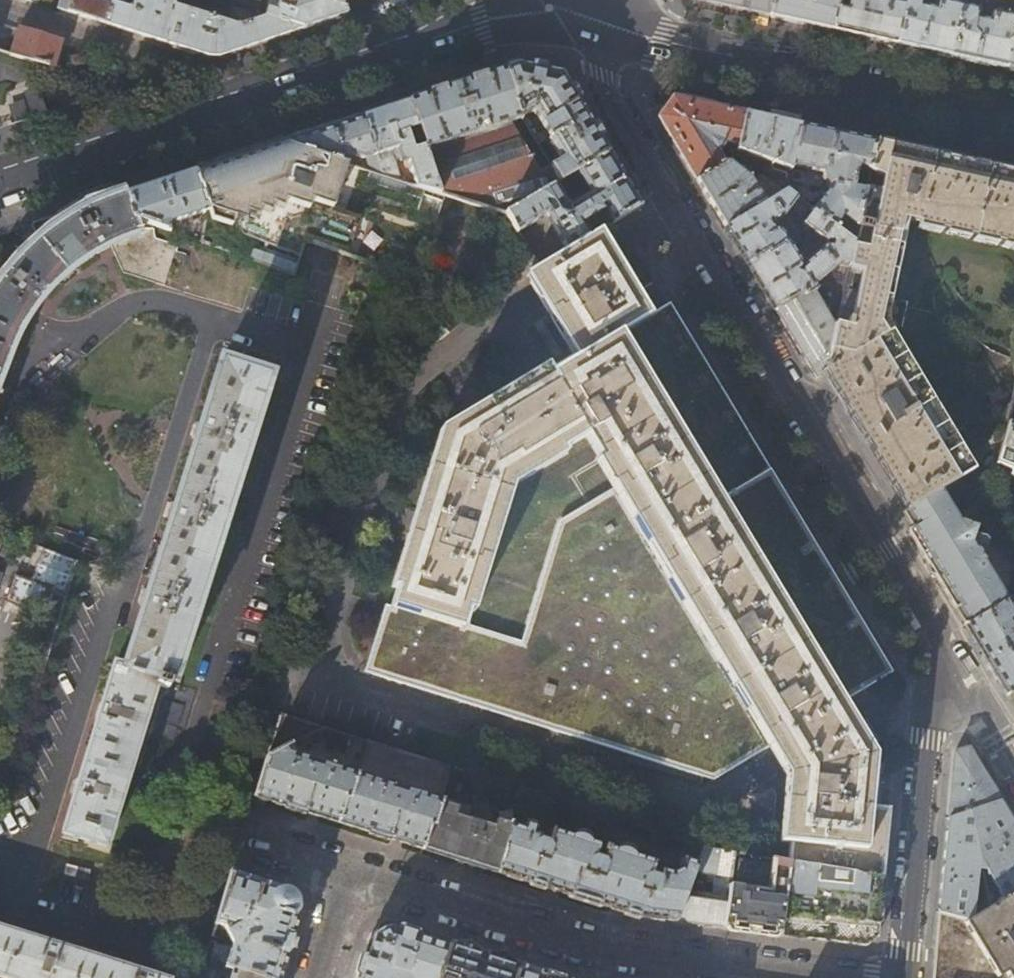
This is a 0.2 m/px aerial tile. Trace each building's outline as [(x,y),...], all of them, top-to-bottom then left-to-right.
[(59,10),(67,13),(71,0),(62,0),(59,10)] [(67,13),(208,57),(220,57),(241,50),(304,29),(261,16),(233,7),(231,14),(194,3),(192,11),(174,5),(175,0),(136,0),(133,8),(115,2),(113,6),(95,0),(71,0),(67,13)] [(342,10),(311,0),(250,0),(265,5),(261,16),(304,29),(309,27),(347,15),(345,11),(342,10)] [(342,10),(345,2),(347,0),(311,0),(342,10)] [(694,0),(730,8),(769,17),(773,0),(694,0)] [(839,0),(773,0),(769,17),(800,23),(832,30),(839,0)] [(881,3),(869,0),(839,0),(832,30),(857,36),(896,44),(906,0),(882,0),(881,3)] [(921,6),(922,0),(906,0),(896,44),(922,50),(950,56),(962,7),(933,0),(931,8),(921,6)] [(950,56),(977,62),(1006,68),(1013,35),(1013,0),(1012,0),(963,0),(962,7),(950,56)] [(55,68),(62,42),(19,29),(15,42),(9,40),(7,42),(0,40),(0,51),(55,68)] [(519,62),(504,67),(517,114),(519,118),(532,110),(545,130),(531,138),(536,146),(547,140),(558,159),(548,166),(558,182),(609,152),(574,95),(561,74),(519,62)] [(426,93),(409,99),(437,192),(505,214),(558,182),(548,166),(536,146),(531,138),(519,118),(517,114),(504,67),(481,75),(426,93)] [(682,94),(680,99),(716,107),(717,101),(682,94)] [(737,155),(746,113),(716,107),(680,99),(673,97),(658,118),(682,157),(697,181),(726,162),(720,153),(721,152),(719,148),(721,146),(722,142),(727,143),(726,150),(729,154),(737,155)] [(390,105),(362,114),(379,173),(389,176),(381,151),(396,147),(401,160),(402,161),(403,162),(406,160),(414,184),(417,185),(437,192),(409,99),(390,105)] [(769,118),(746,113),(737,155),(749,164),(751,156),(769,163),(763,175),(785,190),(799,125),(769,118)] [(331,124),(281,141),(341,161),(345,152),(357,156),(362,154),(366,169),(379,173),(362,114),(331,124)] [(836,133),(799,125),(785,190),(785,191),(792,196),(795,181),(804,183),(807,169),(814,171),(812,185),(822,187),(825,181),(827,180),(832,187),(813,213),(853,242),(875,141),(836,133)] [(248,152),(194,170),(207,210),(341,161),(281,141),(248,152)] [(875,141),(853,242),(848,267),(845,281),(834,328),(824,373),(825,374),(845,407),(884,472),(907,511),(940,491),(968,474),(877,323),(900,218),(916,222),(916,224),(1013,245),(1013,172),(875,141)] [(609,152),(558,182),(505,214),(518,235),(547,217),(567,250),(591,236),(583,224),(605,211),(612,223),(641,206),(630,188),(609,152)] [(737,155),(726,162),(697,181),(705,196),(725,229),(785,191),(785,190),(763,175),(749,164),(737,155)] [(167,178),(127,192),(136,217),(168,229),(170,229),(167,221),(207,210),(194,170),(167,178)] [(813,213),(792,196),(785,191),(725,229),(737,248),(747,265),(768,254),(769,256),(789,244),(784,236),(772,226),(769,227),(767,224),(768,223),(769,222),(769,221),(768,220),(770,218),(771,220),(771,221),(772,222),(774,222),(775,222),(782,218),(790,207),(800,215),(796,220),(803,225),(813,213)] [(168,229),(136,217),(127,192),(94,203),(33,223),(32,227),(39,237),(24,251),(3,275),(0,278),(0,382),(19,330),(26,319),(36,305),(53,286),(58,281),(70,270),(83,261),(97,252),(111,244),(121,271),(160,285),(173,245),(164,242),(168,229)] [(853,242),(813,213),(803,225),(826,243),(830,242),(831,241),(834,243),(833,246),(831,249),(829,247),(825,247),(804,266),(803,271),(805,274),(803,277),(799,276),(796,271),(799,270),(801,264),(789,244),(769,256),(768,254),(747,265),(762,289),(774,310),(811,290),(818,284),(828,275),(838,265),(848,267),(853,242)] [(189,236),(200,240),(203,229),(191,230),(189,236)] [(599,232),(591,236),(567,250),(538,268),(539,269),(527,276),(578,361),(551,377),(546,369),(445,431),(394,587),(401,589),(394,609),(388,607),(367,672),(714,779),(767,748),(785,777),(778,842),(789,843),(788,862),(882,877),(887,825),(889,810),(868,807),(874,756),(842,704),(889,674),(861,628),(809,542),(767,472),(726,404),(689,342),(667,305),(650,316),(599,232)] [(296,271),(299,257),(254,246),(250,260),(296,271)] [(845,281),(848,267),(838,265),(828,275),(845,281)] [(822,291),(818,284),(811,290),(774,310),(796,346),(816,379),(824,373),(834,328),(815,295),(822,291)] [(61,835),(103,848),(139,732),(177,743),(194,690),(171,683),(266,375),(218,361),(202,413),(200,413),(197,423),(194,422),(189,437),(194,438),(174,504),(169,503),(164,519),(167,520),(147,591),(142,590),(137,605),(140,606),(137,616),(139,616),(123,667),(113,665),(101,704),(99,703),(94,719),(96,719),(78,778),(76,778),(70,795),(72,796),(61,835)] [(1010,423),(1000,454),(998,463),(1013,469),(1013,424),(1010,423)] [(940,491),(907,511),(917,527),(909,533),(918,547),(965,626),(1007,602),(1013,595),(1013,592),(1013,558),(1013,557),(1010,552),(1005,546),(998,542),(976,535),(977,533),(978,528),(956,521),(940,491)] [(33,576),(64,589),(76,562),(44,549),(33,576)] [(351,610),(371,616),(375,601),(355,596),(351,610)] [(1007,602),(965,626),(990,668),(1007,695),(1013,691),(1013,598),(1007,602)] [(314,709),(324,679),(289,668),(279,698),(314,709)] [(329,744),(345,749),(348,738),(332,733),(329,744)] [(349,802),(357,776),(333,768),(333,767),(330,766),(330,767),(324,766),(324,765),(307,759),(306,760),(297,757),(291,745),(266,758),(255,797),(293,809),(337,823),(345,801),(349,802)] [(939,912),(968,919),(1013,893),(1013,823),(982,770),(969,749),(954,752),(950,793),(947,829),(941,891),(939,912)] [(399,765),(415,770),(418,760),(402,754),(399,765)] [(382,783),(357,776),(349,802),(345,801),(337,823),(379,836),(422,849),(431,828),(435,829),(443,805),(443,802),(392,786),(391,786),(385,784),(386,782),(383,781),(382,783)] [(460,810),(443,805),(435,829),(431,828),(422,849),(461,862),(497,873),(513,826),(499,822),(497,830),(479,824),(482,815),(473,812),(471,821),(457,817),(460,810)] [(524,830),(513,826),(497,873),(533,884),(617,911),(640,918),(675,922),(695,865),(681,860),(678,870),(671,873),(660,869),(657,878),(649,875),(653,862),(635,855),(634,852),(633,851),(632,849),(630,848),(629,847),(625,846),(623,845),(619,846),(616,848),(614,849),(605,845),(603,852),(605,852),(602,861),(593,858),(593,855),(596,856),(599,844),(592,841),(591,838),(589,835),(587,834),(584,832),(583,831),(579,831),(577,832),(576,833),(573,835),(559,830),(550,837),(548,845),(540,842),(542,836),(535,834),(537,826),(534,825),(534,824),(530,822),(529,824),(526,823),(524,830)] [(701,847),(695,865),(675,922),(704,925),(725,928),(729,897),(694,892),(699,873),(731,879),(734,853),(701,847)] [(788,862),(734,853),(731,879),(729,897),(725,928),(755,932),(779,935),(788,862)] [(880,899),(882,877),(788,862),(779,935),(809,939),(852,944),(865,946),(877,937),(880,899)] [(232,969),(260,977),(279,977),(289,945),(300,910),(288,888),(233,871),(217,923),(225,926),(233,945),(231,953),(229,953),(225,967),(232,969)] [(968,919),(939,912),(938,927),(933,977),(1013,977),(1013,893),(968,919)] [(449,943),(393,925),(370,937),(359,972),(357,977),(404,977),(406,971),(424,977),(438,977),(449,943)] [(7,977),(158,977),(158,976),(155,976),(155,974),(140,970),(140,971),(136,969),(136,971),(61,948),(62,946),(46,941),(45,944),(0,930),(0,976),(7,977)] [(449,943),(438,977),(514,977),(518,964),(482,953),(449,943)] [(560,977),(518,964),(514,977),(562,977),(560,977)] [(232,969),(230,977),(260,977),(232,969)]
